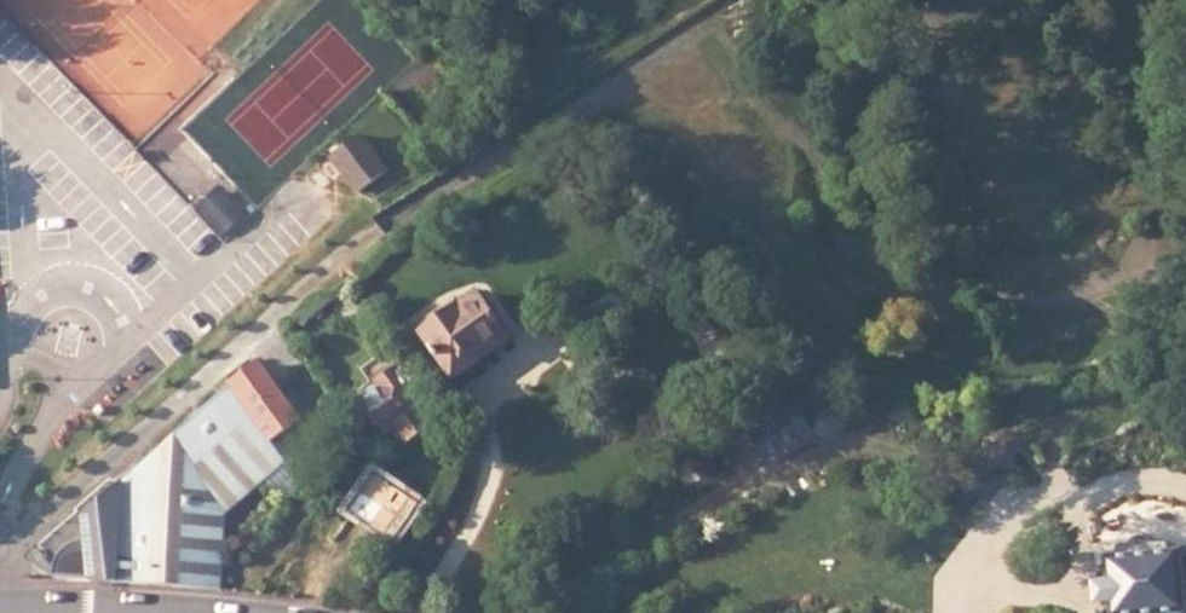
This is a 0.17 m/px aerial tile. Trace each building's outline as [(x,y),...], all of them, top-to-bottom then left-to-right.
[(353,193),(383,171),(357,138),(328,161),(353,193)] [(218,189),(197,210),(204,216),(224,196),(218,189)] [(245,218),(224,196),(204,216),(225,238),(245,218)] [(456,343),(454,345),(484,393),(543,356),(512,308),(491,322),(488,317),(454,339),(456,343)] [(594,336),(609,328),(600,311),(585,320),(594,336)] [(277,364),(252,384),(257,391),(317,481),(331,473),(324,463),(329,460),(325,452),(328,450),(319,435),(328,429),(288,368),(282,372),(277,364)] [(397,385),(405,396),(429,381),(421,369),(397,385)] [(407,399),(391,410),(413,446),(425,440),(434,454),(458,440),(448,423),(453,420),(429,381),(405,396),(407,399)] [(317,481),(257,391),(140,489),(102,520),(100,544),(95,585),(100,585),(231,601),(237,525),(279,487),(296,510),(325,492),(317,481)] [(878,408),(872,411),(877,420),(882,417),(878,408)] [(827,424),(834,437),(842,439),(859,431),(850,413),(841,416),(827,424)] [(806,416),(764,438),(777,462),(819,440),(806,416)] [(882,417),(877,420),(885,435),(890,433),(882,417)] [(71,540),(136,484),(134,483),(129,485),(67,537),(71,540)] [(140,489),(136,484),(71,540),(74,543),(100,544),(102,520),(140,489)] [(445,524),(404,489),(375,524),(393,541),(389,545),(404,558),(408,553),(414,558),(445,524)] [(1185,612),(1185,575),(1184,552),(1174,553),(1173,540),(1160,541),(1157,535),(1136,537),(1132,544),(1121,545),(1122,558),(1112,558),(1114,584),(1103,584),(1105,602),(1116,602),(1117,612),(1182,612),(1185,612)] [(42,565),(71,540),(67,537),(43,557),(41,560),(41,563),(42,565)] [(74,543),(71,540),(42,565),(60,582),(65,584),(95,585),(100,544),(74,543)]
